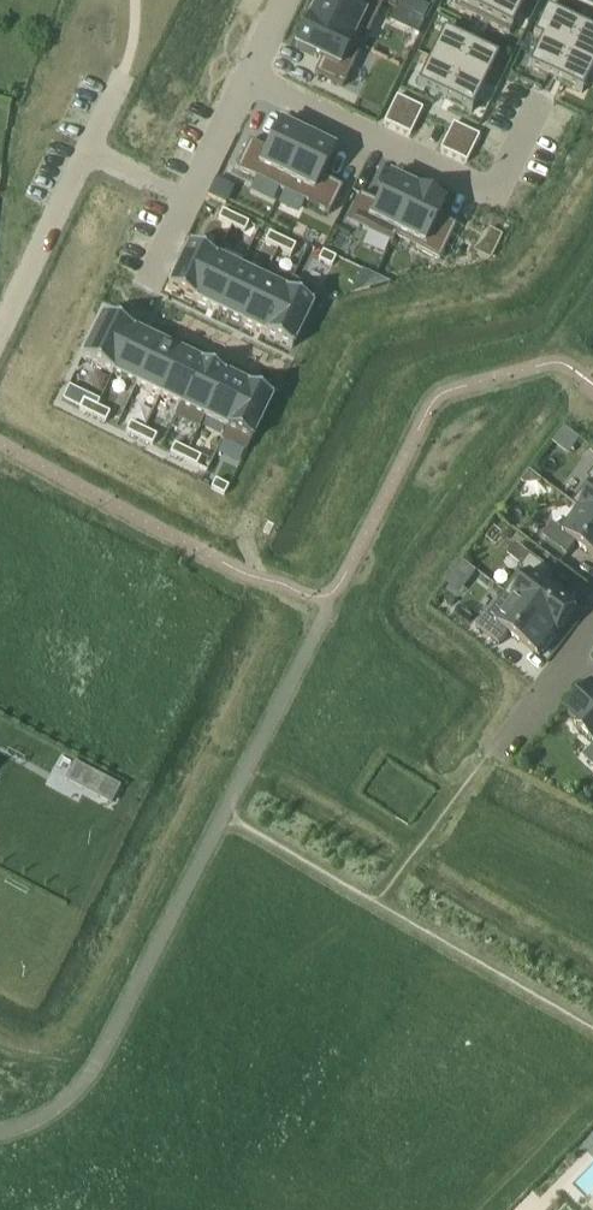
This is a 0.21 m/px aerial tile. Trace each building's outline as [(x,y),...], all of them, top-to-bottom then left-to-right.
[(308,21),(362,47),(382,7),(367,0),(351,0),(347,7),(333,0),(319,0),(308,21)] [(455,9),(483,22),(485,17),(484,17),(492,0),(459,0),(455,9)] [(484,17),(485,17),(511,30),(524,3),(519,0),(492,0),(484,17)] [(430,8),(420,2),(413,16),(423,21),(430,8)] [(546,9),(533,36),(568,53),(581,26),(546,9)] [(413,17),(406,30),(418,36),(424,22),(413,17)] [(308,21),(295,48),(321,61),(315,74),(343,88),(362,47),(308,21)] [(568,53),(592,65),(592,32),(581,26),(568,53)] [(444,32),(431,59),(458,72),(471,45),(444,32)] [(541,41),(528,67),(555,81),(568,53),(533,36),(533,37),(541,41)] [(471,45),(458,72),(485,85),(498,58),(471,45)] [(555,81),(582,94),(592,71),(592,65),(568,53),(555,81)] [(431,59),(417,86),(445,99),(458,72),(431,59)] [(458,72),(445,99),(472,112),(485,85),(458,72)] [(397,97),(390,110),(399,114),(405,101),(397,97)] [(405,101),(399,114),(408,118),(414,105),(405,101)] [(414,105),(408,118),(416,122),(423,109),(414,105)] [(390,110),(384,123),(393,127),(399,114),(390,110)] [(399,114),(393,127),(402,131),(408,118),(399,114)] [(408,118),(402,131),(410,135),(416,122),(408,118)] [(250,141),(236,169),(281,191),(286,180),(297,159),(307,137),(280,124),(268,150),(250,141)] [(454,124),(447,137),(456,141),(462,128),(454,124)] [(462,128),(456,141),(465,146),(471,133),(462,128)] [(471,133),(465,146),(473,150),(479,137),(471,133)] [(286,180),(281,191),(330,214),(343,186),(322,176),(334,150),(307,137),(297,159),(286,180)] [(447,137),(441,150),(450,154),(456,141),(447,137)] [(456,141),(450,154),(458,159),(465,146),(456,141)] [(465,146),(458,159),(467,163),(473,150),(465,146)] [(365,197),(351,225),(392,245),(395,240),(397,234),(396,234),(418,190),(391,177),(378,203),(365,197)] [(397,234),(395,240),(440,261),(456,226),(438,217),(445,203),(418,190),(396,234),(397,234)] [(223,211),(219,220),(232,226),(236,217),(223,211)] [(236,217),(232,226),(245,232),(249,224),(236,217)] [(484,240),(498,246),(503,236),(490,229),(484,240)] [(270,234),(266,242),(279,249),(283,240),(270,234)] [(283,240),(279,249),(292,255),(296,246),(283,240)] [(189,246),(168,289),(195,302),(216,259),(189,246)] [(216,259),(195,302),(218,314),(239,270),(216,259)] [(239,270),(218,314),(242,325),(263,281),(262,281),(239,270)] [(263,281),(242,325),(265,336),(293,279),(292,279),(290,282),(267,270),(262,281),(263,281)] [(364,271),(360,280),(373,286),(377,277),(364,271)] [(293,279),(265,336),(292,349),(313,306),(319,293),(293,279)] [(103,316),(82,360),(89,364),(98,368),(113,375),(134,331),(103,316)] [(134,331),(113,375),(136,386),(157,343),(134,331)] [(157,343),(136,386),(159,398),(181,354),(157,343)] [(181,354),(159,398),(179,407),(180,408),(201,364),(181,354)] [(179,407),(174,418),(200,430),(205,420),(204,419),(225,375),(201,364),(180,408),(179,407)] [(225,375),(204,419),(205,420),(226,430),(227,430),(238,409),(248,387),(225,375)] [(226,430),(221,440),(246,453),(251,442),(272,398),(248,387),(238,409),(227,430),(226,430)] [(84,401),(80,410),(93,416),(97,407),(84,401)] [(97,407),(93,416),(106,422),(110,414),(97,407)] [(131,424),(127,432),(140,439),(144,430),(131,424)] [(565,428),(553,444),(569,456),(581,440),(565,428)] [(144,430),(140,439),(153,445),(157,436),(144,430)] [(175,445),(171,454),(184,460),(188,451),(175,445)] [(188,451),(184,460),(197,466),(201,457),(188,451)] [(573,503),(592,518),(592,472),(588,479),(590,481),(573,503)] [(216,481),(211,489),(224,496),(229,487),(216,481)] [(543,538),(568,556),(578,543),(592,555),(592,518),(573,503),(572,505),(577,508),(561,530),(554,524),(543,538)] [(522,570),(506,593),(559,633),(577,609),(545,586),(554,574),(530,555),(520,569),(522,570)] [(464,562),(456,574),(469,584),(477,572),(464,562)] [(486,614),(476,627),(500,646),(509,634),(540,657),(557,634),(558,635),(559,633),(506,593),(505,594),(505,595),(489,616),(486,614)] [(570,715),(580,725),(577,728),(592,743),(592,692),(592,691),(570,715)] [(114,782),(106,797),(119,803),(126,788),(114,782)]
